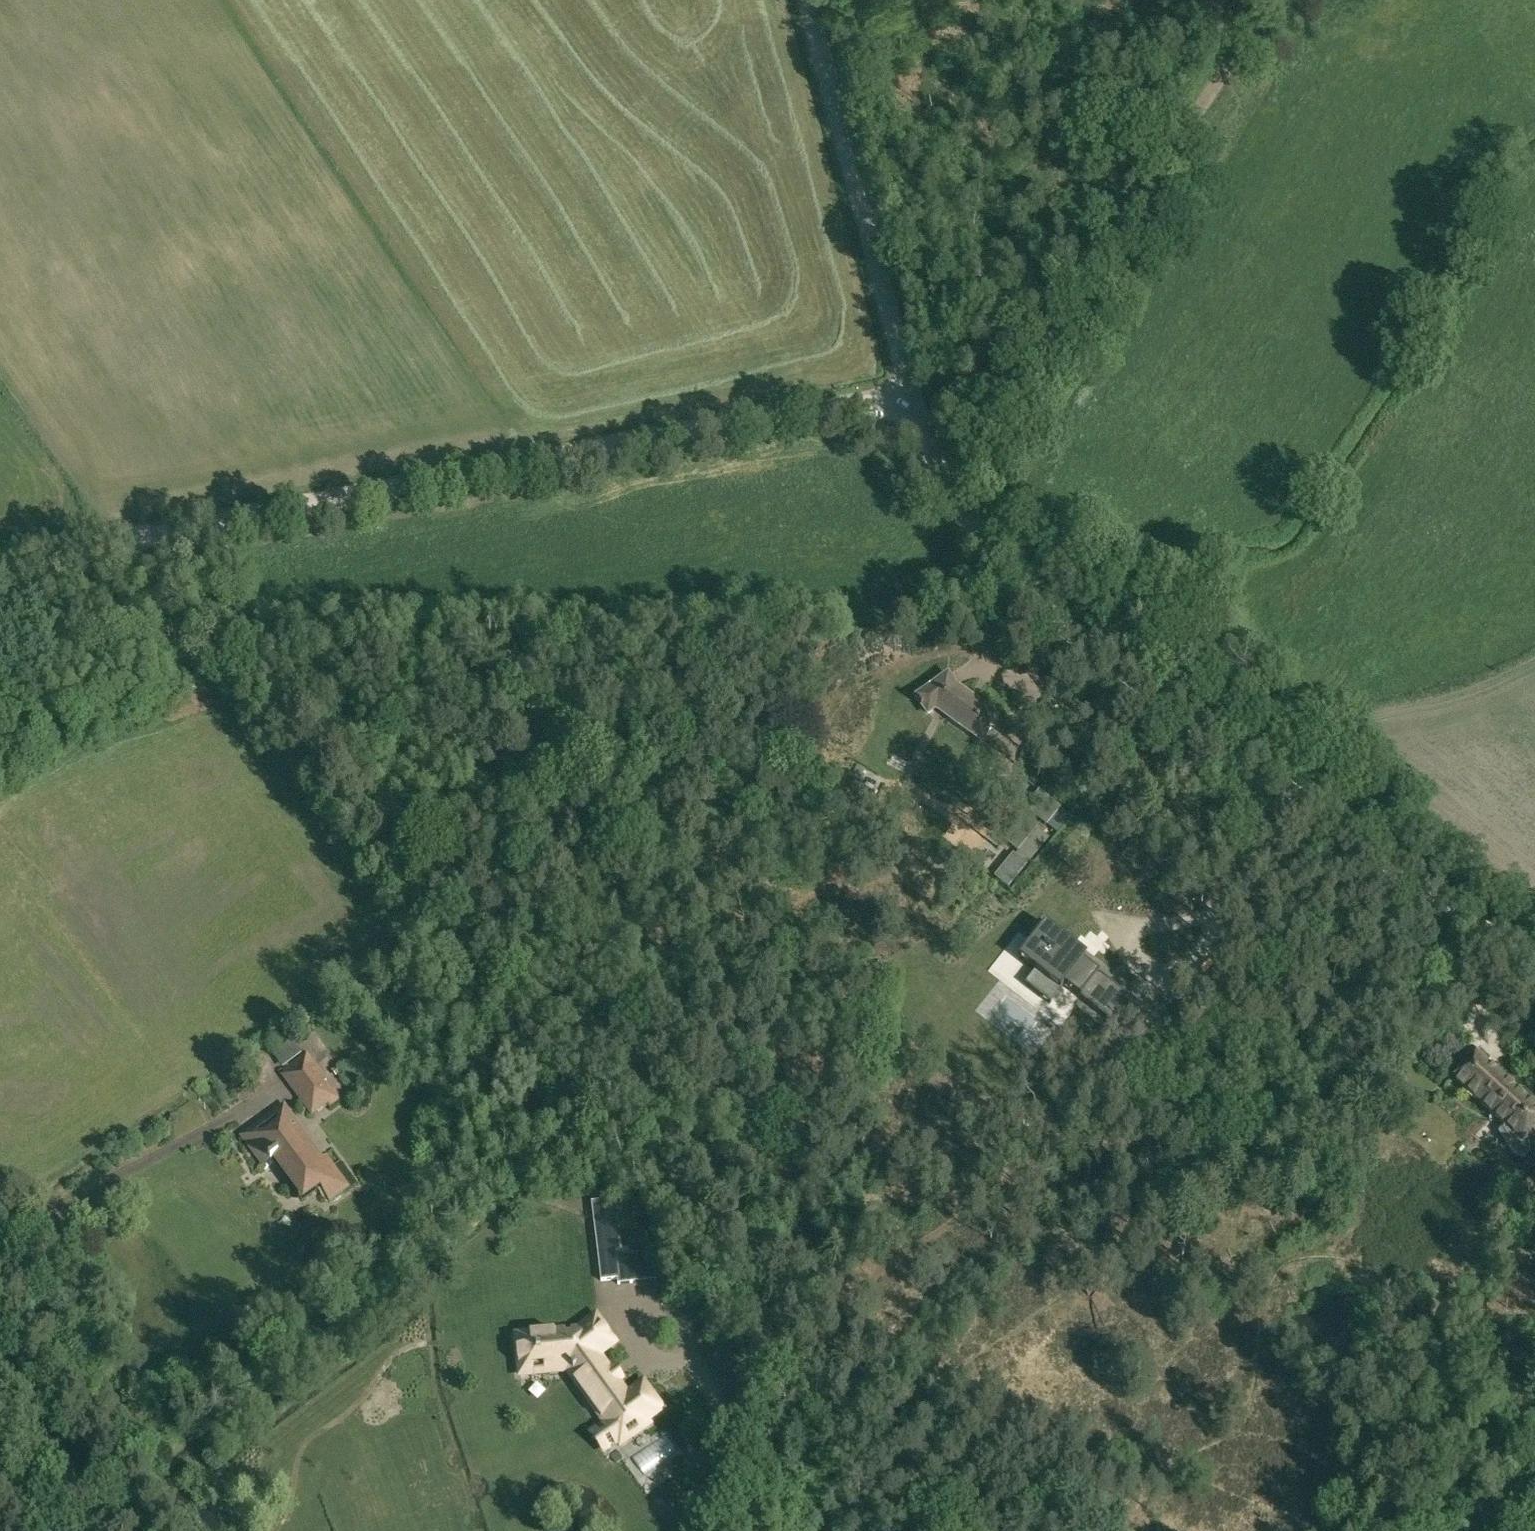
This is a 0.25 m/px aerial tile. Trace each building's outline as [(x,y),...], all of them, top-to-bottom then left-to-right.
[(981,740),(985,735),(997,717),(956,688),(950,693),(941,681),(917,698),(928,714),(936,708),(981,740)] [(1005,844),(1020,856),(1038,833),(1024,821),(1005,844)] [(1008,932),(989,958),(1005,970),(1031,989),(1038,979),(1053,991),(1050,995),(1076,1015),(1095,991),(1043,952),(1046,947),(1024,931),(1026,928),(1014,919),(1006,930),(1008,932)] [(1452,1078),(1492,1114),(1514,1090),(1485,1064),(1491,1058),(1479,1048),(1452,1078)] [(331,1107),(342,1098),(335,1088),(332,1090),(325,1081),(328,1080),(307,1051),(280,1071),(311,1116),(328,1104),(331,1107)] [(1524,1142),(1531,1135),(1534,1138),(1534,1110),(1514,1090),(1492,1114),(1504,1125),(1499,1131),(1513,1153),(1516,1156),(1519,1158),(1523,1157),(1526,1156),(1528,1153),(1528,1149),(1527,1146),(1524,1142)] [(267,1166),(273,1161),(277,1158),(304,1195),(318,1185),(330,1201),(349,1186),(332,1162),(325,1167),(292,1121),(281,1129),(276,1122),(279,1120),(276,1114),(262,1124),(262,1125),(246,1137),(267,1166)] [(1522,1185),(1532,1195),(1534,1192),(1534,1172),(1522,1185)] [(618,1285),(634,1283),(631,1255),(624,1256),(616,1200),(592,1203),(602,1282),(617,1280),(618,1285)] [(652,1253),(631,1255),(634,1283),(656,1281),(652,1253)] [(598,1394),(589,1401),(605,1423),(591,1433),(604,1453),(619,1443),(620,1445),(648,1425),(645,1421),(661,1409),(643,1384),(627,1396),(598,1355),(614,1343),(597,1319),(572,1336),(566,1337),(545,1339),(544,1335),(518,1338),(521,1376),(547,1373),(549,1375),(560,1374),(562,1371),(568,1371),(573,1370),(573,1372),(578,1372),(578,1370),(581,1370),(598,1394)] [(25,1495),(37,1487),(31,1479),(19,1487),(25,1495)]
